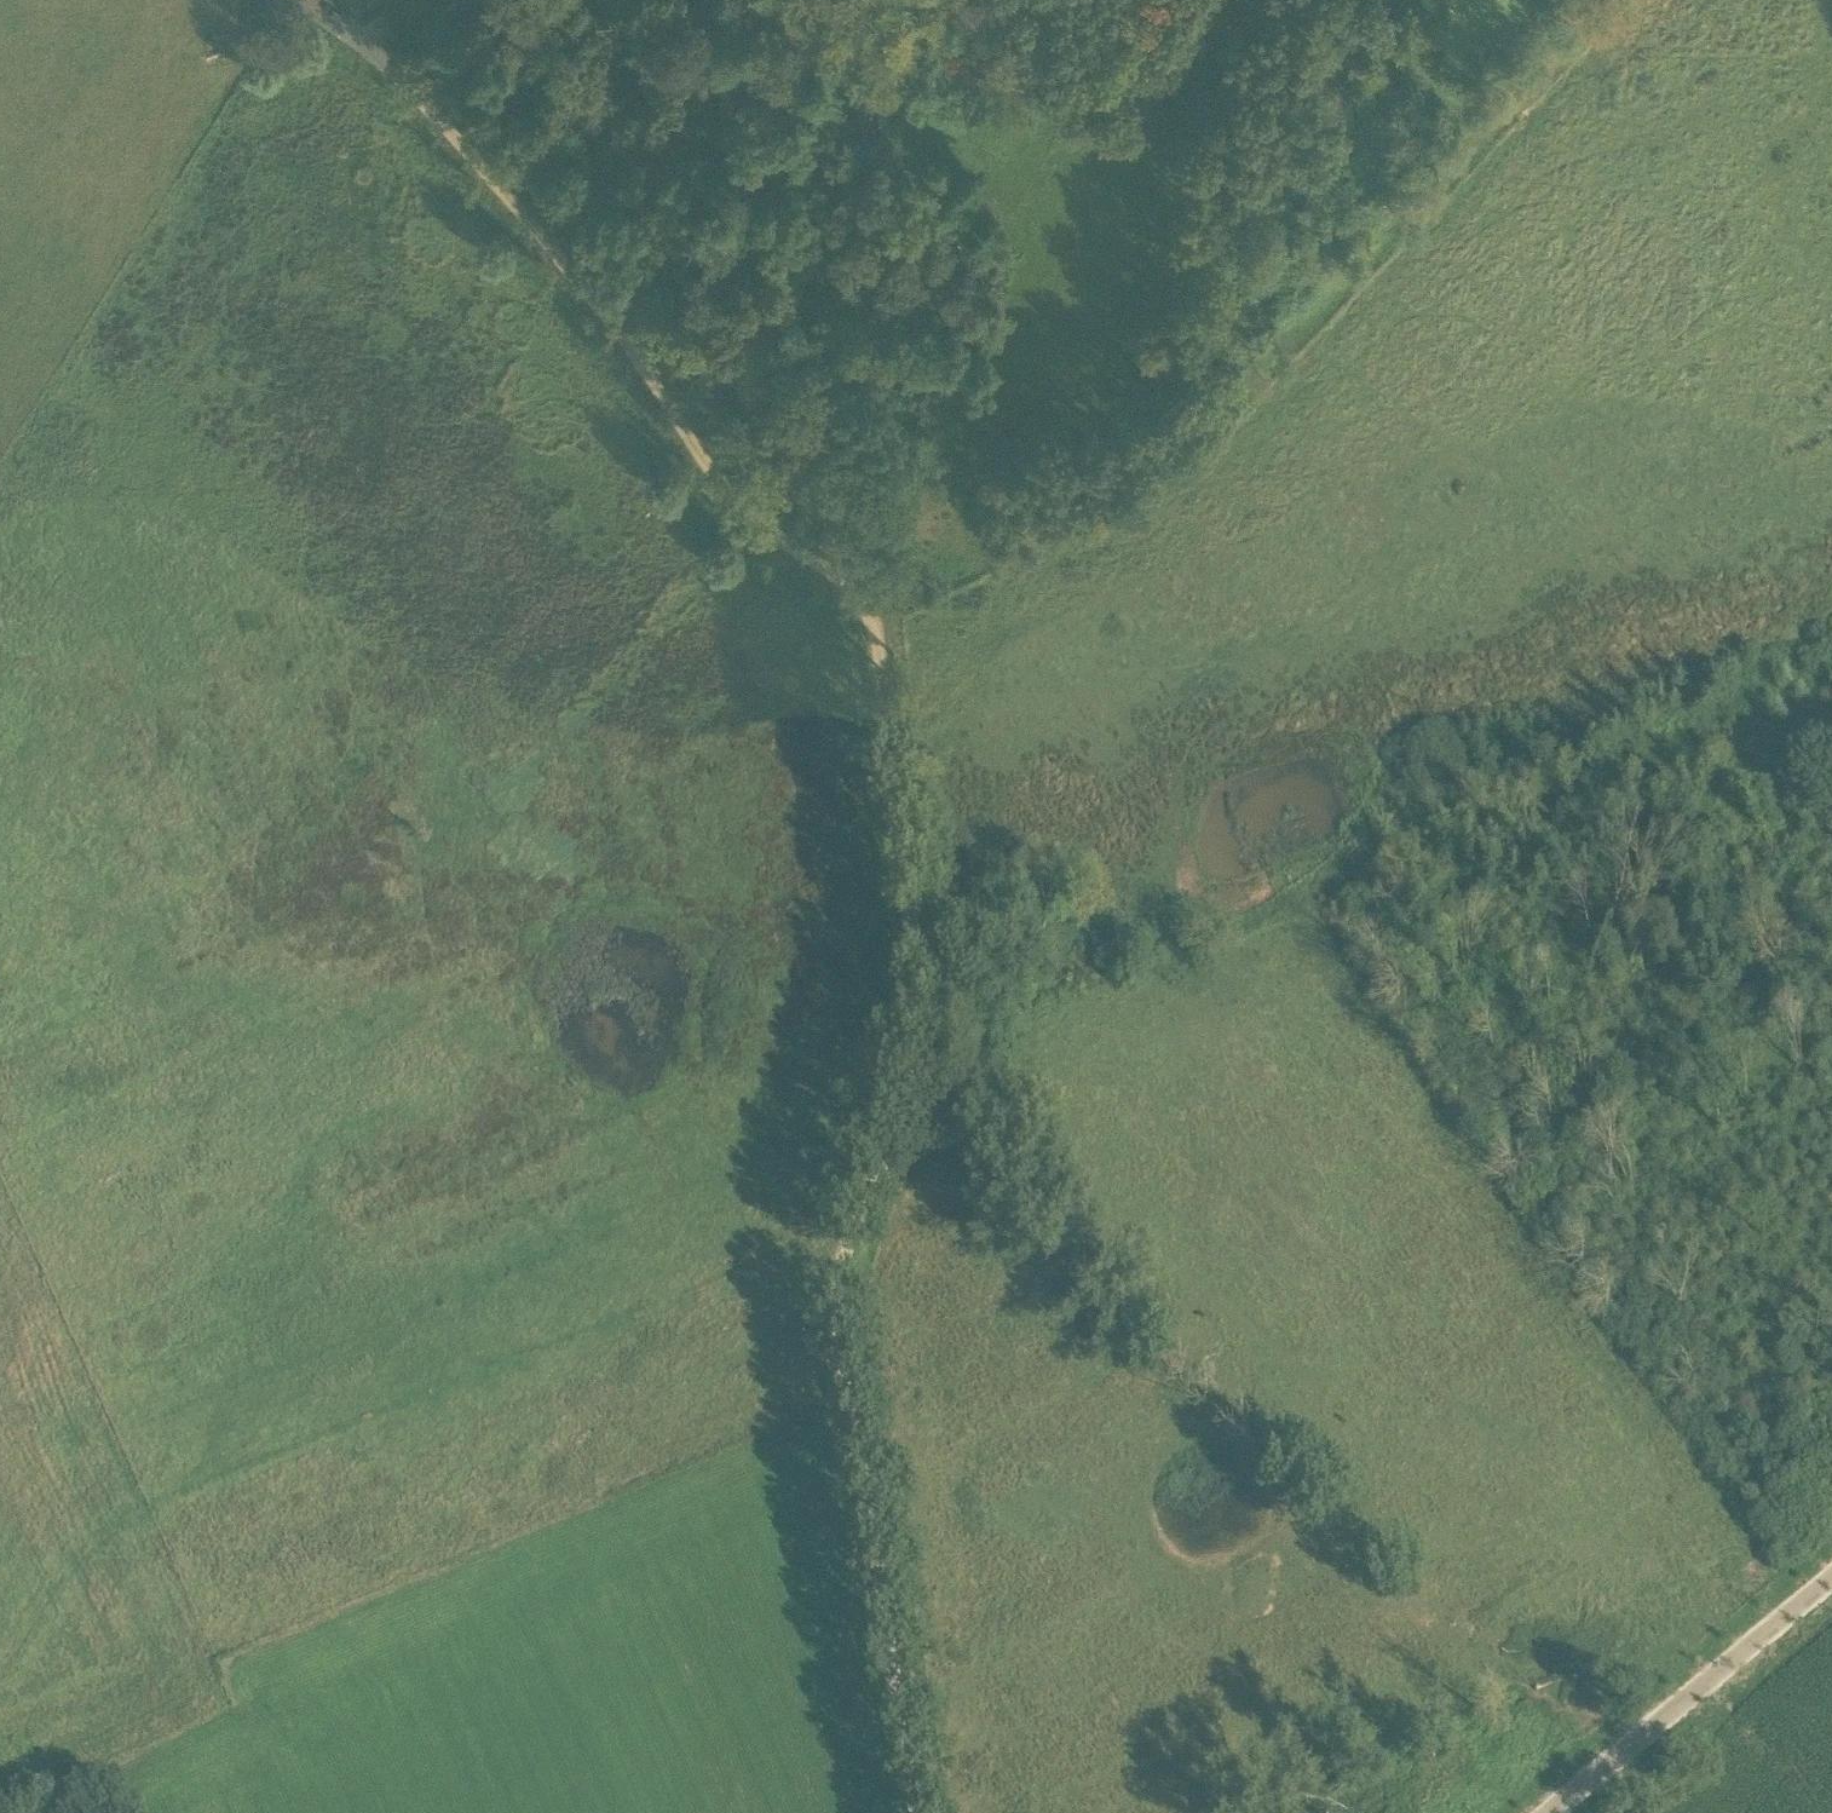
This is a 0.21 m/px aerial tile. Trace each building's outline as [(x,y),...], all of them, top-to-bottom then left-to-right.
[(903,576),(895,580),(900,588),(907,584),(903,576)]
